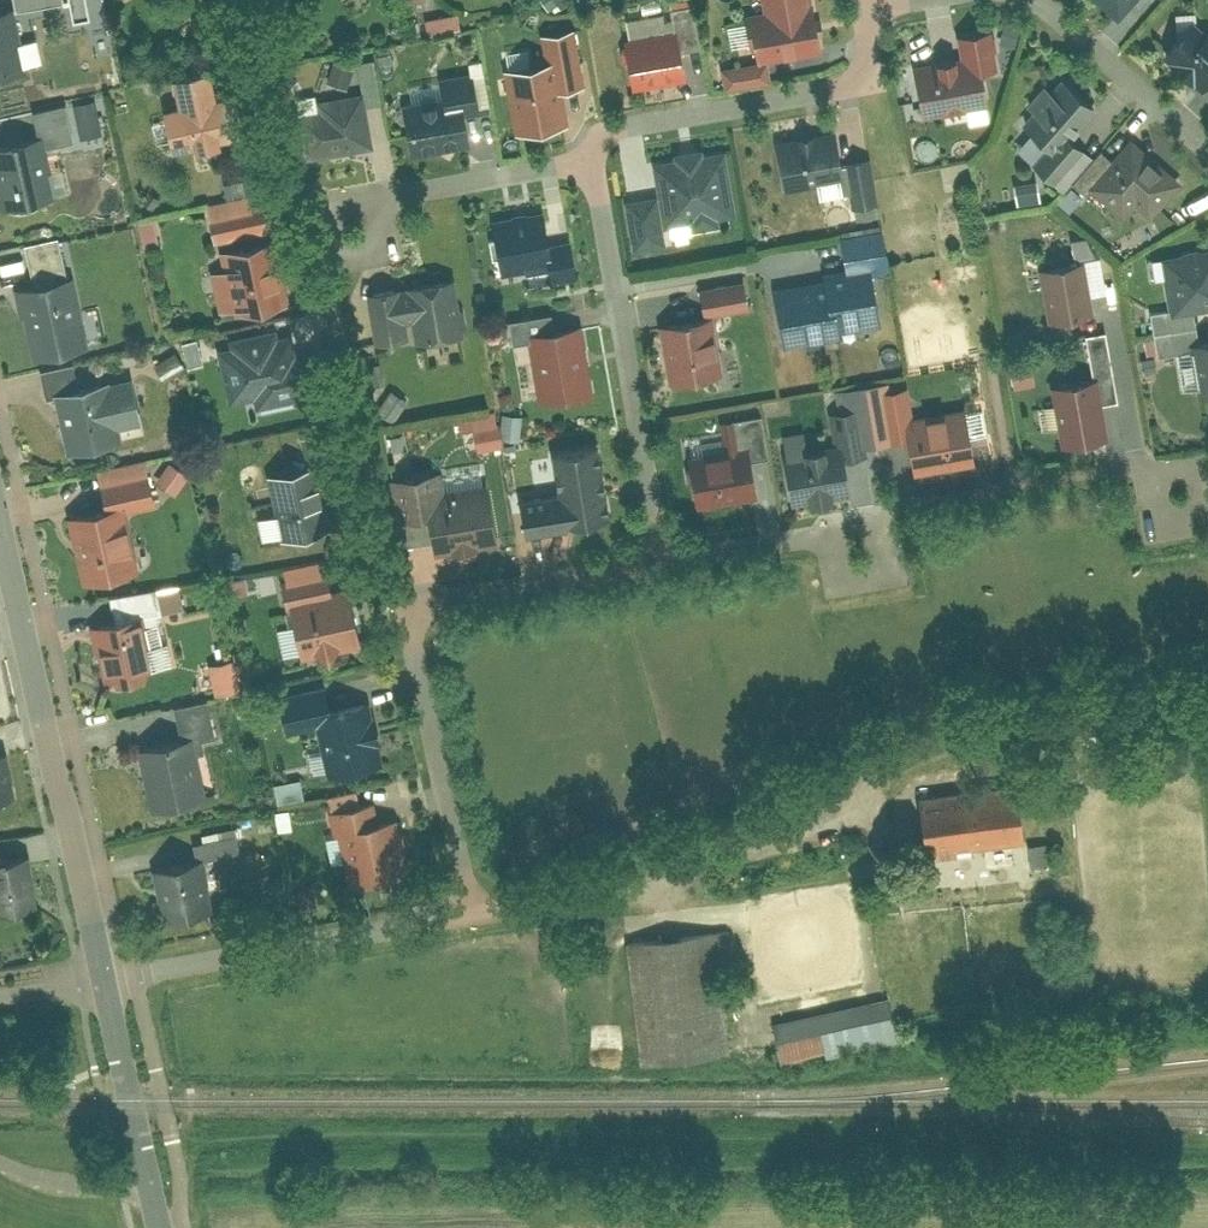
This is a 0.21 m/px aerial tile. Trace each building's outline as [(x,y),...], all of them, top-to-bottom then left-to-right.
[(16,13),(68,7),(67,0),(14,0),(16,13)] [(748,22),(753,58),(824,48),(820,13),(808,14),(807,0),(766,0),(768,19),(748,22)] [(1113,23),(1133,0),(1087,0),(1113,23)] [(0,21),(0,81),(13,79),(37,74),(26,16),(0,21)] [(1165,52),(1204,89),(1207,85),(1207,37),(1194,23),(1165,52)] [(953,51),(910,56),(918,120),(997,110),(992,75),(999,72),(994,31),(951,37),(953,51)] [(552,65),(511,70),(519,132),(568,132),(565,115),(560,91),(586,88),(580,34),(549,38),(552,65)] [(679,43),(633,48),(638,89),(683,84),(679,43)] [(443,101),(400,109),(410,156),(482,142),(475,109),(488,106),(479,62),(437,70),(443,101)] [(764,65),(725,69),(727,83),(766,78),(764,65)] [(185,106),(167,110),(173,142),(197,137),(200,149),(227,144),(224,133),(241,129),(235,98),(220,101),(214,74),(180,81),(185,106)] [(1090,110),(1054,79),(1017,122),(1049,149),(1030,170),(1055,191),(1091,149),(1071,132),(1090,110)] [(326,121),(300,125),(306,159),(372,148),(363,91),(322,98),(326,121)] [(0,148),(0,202),(2,212),(59,200),(49,149),(77,143),(69,106),(38,112),(44,139),(0,148)] [(839,136),(776,148),(785,192),(814,186),(846,180),(854,217),(874,213),(863,156),(843,160),(839,136)] [(1130,143),(1091,192),(1125,218),(1134,206),(1146,215),(1176,179),(1130,143)] [(659,196),(629,201),(637,253),(666,249),(663,226),(738,215),(728,150),(654,161),(659,196)] [(249,200),(203,210),(211,247),(273,234),(268,210),(251,214),(249,200)] [(550,215),(490,222),(497,277),(543,272),(544,285),(574,281),(570,244),(553,246),(550,215)] [(827,291),(770,298),(777,352),(846,344),(844,328),(872,325),(865,270),(891,267),(886,230),(845,235),(849,269),(825,272),(827,291)] [(1161,248),(1167,307),(1148,309),(1153,357),(1194,352),(1199,395),(1207,394),(1207,337),(1196,338),(1194,313),(1207,312),(1207,243),(1161,248)] [(277,245),(224,254),(234,311),(287,302),(277,245)] [(1099,262),(1040,270),(1047,323),(1088,318),(1085,297),(1103,294),(1099,262)] [(69,275),(19,287),(36,360),(86,348),(69,275)] [(459,280),(372,294),(381,348),(467,335),(466,326),(459,280)] [(703,324),(666,329),(674,383),(721,376),(712,318),(755,311),(750,281),(697,289),(703,324)] [(536,340),(543,398),(591,392),(584,332),(560,335),(557,315),(509,321),(512,343),(536,340)] [(239,350),(217,355),(230,410),(262,403),(266,421),(339,403),(326,345),(296,352),(292,336),(279,340),(277,331),(237,341),(239,350)] [(79,363),(44,370),(50,401),(58,399),(69,452),(126,441),(123,427),(143,423),(135,381),(84,390),(79,363)] [(1029,368),(1010,371),(1014,390),(1033,386),(1029,368)] [(879,448),(906,443),(912,479),(974,468),(965,412),(911,420),(904,382),(870,386),(879,448)] [(1091,384),(1054,391),(1066,449),(1102,442),(1091,384)] [(832,439),(788,445),(797,504),(859,495),(854,458),(863,456),(862,451),(879,448),(870,386),(849,389),(852,413),(829,416),(832,439)] [(734,454),(691,461),(699,509),(759,499),(751,453),(772,449),(767,419),(729,426),(734,454)] [(273,474),(283,540),(336,531),(328,483),(341,481),(334,435),(302,440),(306,468),(273,474)] [(589,457),(553,464),(558,487),(520,494),(527,534),(601,521),(589,457)] [(110,509),(74,516),(87,584),(142,573),(130,513),(159,508),(150,460),(102,469),(110,509)] [(437,477),(408,481),(414,527),(430,525),(434,556),(507,547),(501,504),(442,512),(437,477)] [(334,577),(277,590),(293,661),(362,645),(350,594),(338,596),(334,577)] [(144,622),(94,632),(104,686),(154,676),(144,622)] [(333,693),(281,702),(287,737),(321,731),(329,777),(381,768),(370,704),(336,710),(333,693)] [(195,742),(140,752),(150,809),(205,800),(195,742)] [(17,798),(10,755),(0,756),(0,800),(17,798)] [(1018,794),(923,804),(928,855),(1024,844),(1018,794)] [(373,807),(331,815),(337,848),(350,846),(358,887),(412,876),(402,822),(377,826),(373,807)] [(43,916),(37,857),(0,860),(0,920),(43,916)] [(205,867),(156,875),(165,926),(214,918),(205,867)] [(727,923),(624,937),(640,1059),(728,1047),(716,961),(731,959),(727,923)] [(885,994),(772,1018),(781,1060),(894,1036),(885,994)]
